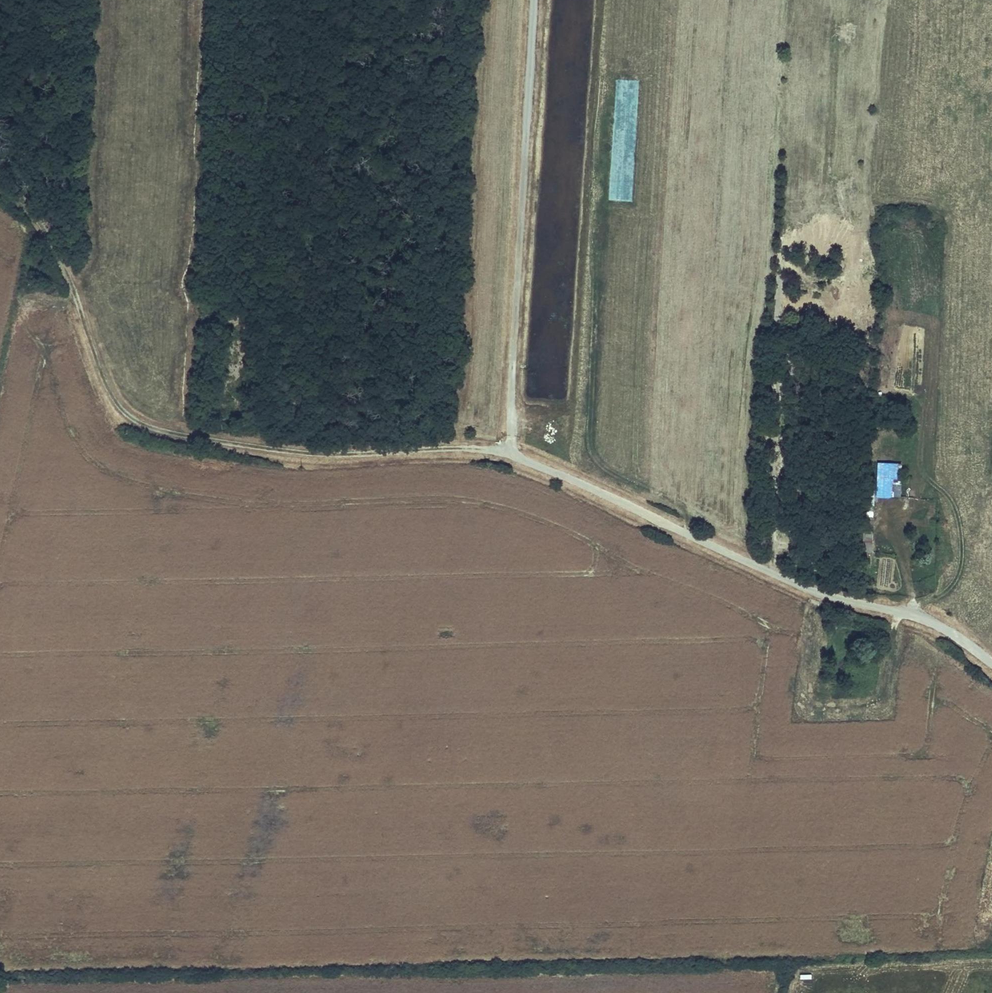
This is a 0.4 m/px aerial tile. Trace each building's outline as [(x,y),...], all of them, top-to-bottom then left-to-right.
[(900,498),(901,464),(877,463),(876,497),(900,498)]
